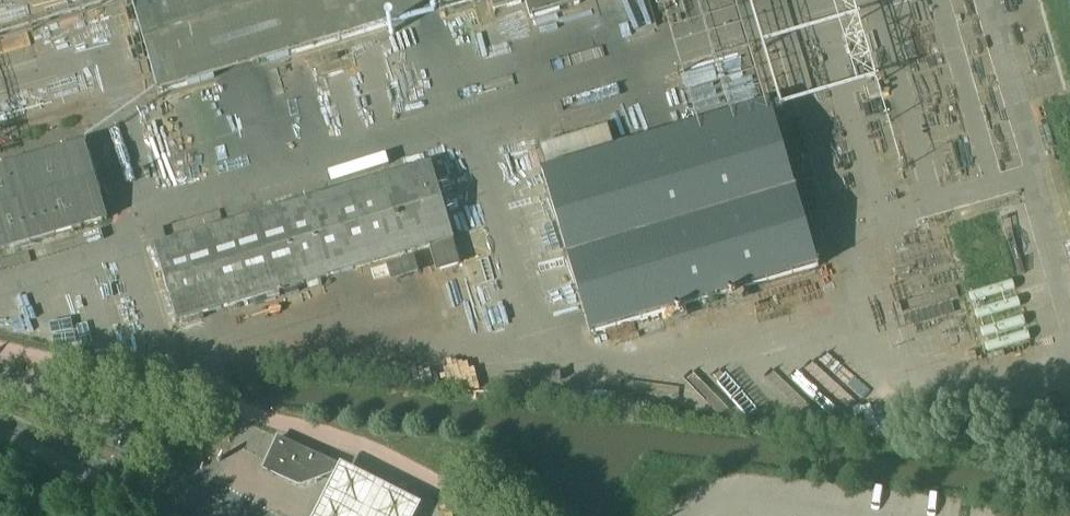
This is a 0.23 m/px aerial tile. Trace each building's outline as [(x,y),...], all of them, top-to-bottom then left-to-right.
[(159,94),(161,93),(169,122),(195,115),(186,86),(474,0),(131,0),(159,94)] [(495,11),(521,3),(520,0),(491,0),(495,11)] [(581,3),(580,0),(525,0),(531,19),(581,3)] [(770,103),(615,149),(608,126),(540,146),(547,169),(541,171),(590,334),(819,266),(770,103)] [(0,165),(0,251),(106,219),(83,140),(0,165)] [(154,246),(177,321),(415,250),(431,245),(438,271),(461,264),(454,238),(431,163),(154,246)] [(318,479),(326,460),(278,438),(264,469),(275,474),(300,485),(317,479),(317,478),(318,479)] [(343,465),(318,515),(419,515),(424,508),(343,465)]
